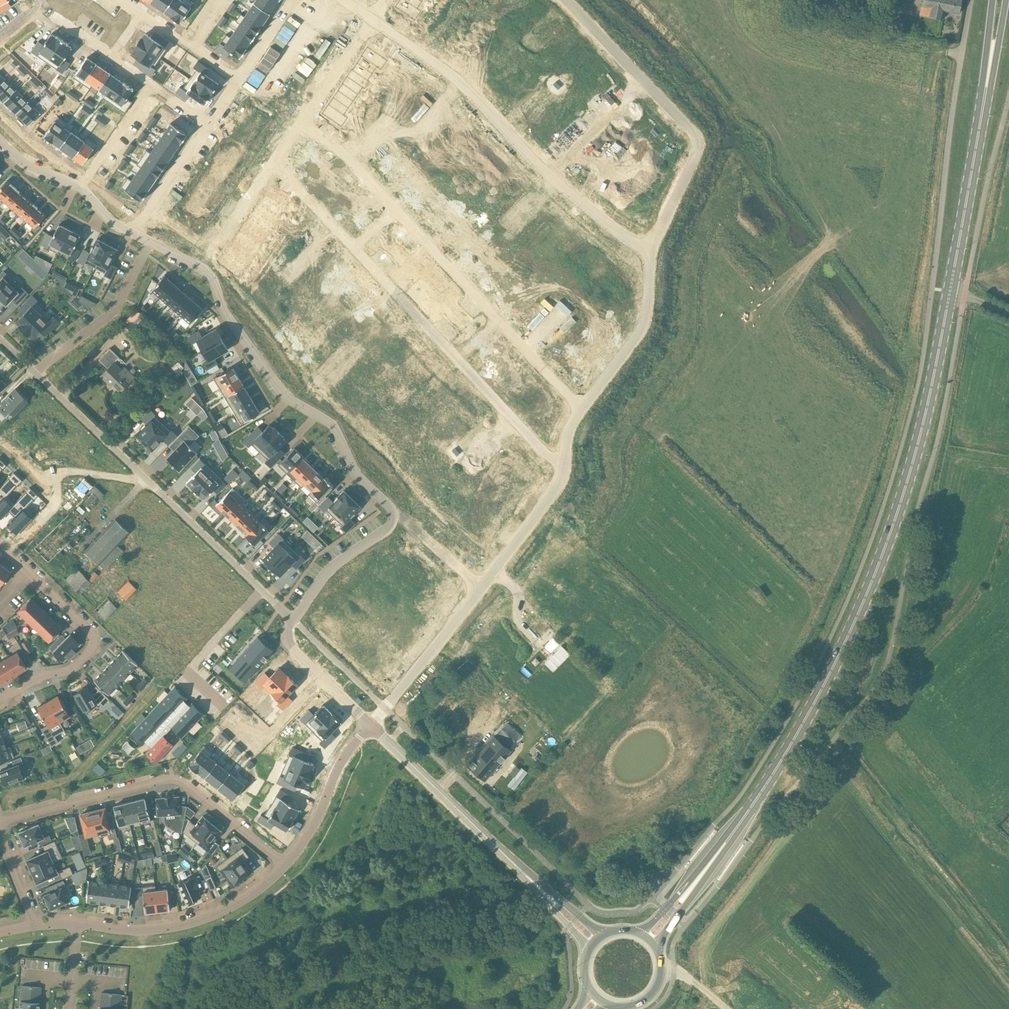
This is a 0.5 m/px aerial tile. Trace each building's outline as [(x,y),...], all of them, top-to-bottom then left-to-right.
[(1,13),(11,5),(8,0),(0,0),(0,12),(1,13)] [(157,7),(164,11),(164,12),(172,0),(162,0),(157,7)] [(164,12),(171,16),(170,16),(171,17),(182,0),(181,0),(172,0),(164,12)] [(171,17),(180,23),(191,7),(194,3),(190,0),(182,0),(171,17)] [(254,2),(270,13),(275,6),(265,0),(256,0),(254,2)] [(395,7),(395,8),(395,7),(411,18),(415,21),(422,11),(418,8),(417,9),(404,0),(399,0),(395,7)] [(417,9),(418,8),(422,2),(419,0),(404,0),(417,9)] [(509,3),(516,8),(521,0),(511,0),(509,3)] [(516,8),(522,13),(532,0),(521,0),(516,8)] [(522,13),(531,19),(531,20),(546,0),(532,0),(522,13)] [(922,5),(921,5),(920,13),(942,18),(944,9),(958,12),(960,0),(923,0),(922,5)] [(254,2),(249,9),(265,20),(270,13),(254,2)] [(245,16),(244,16),(260,27),(261,27),(265,20),(249,9),(245,16)] [(241,13),(236,21),(239,24),(240,23),(256,34),(261,27),(260,27),(244,16),(245,16),(241,13)] [(240,23),(235,30),(251,41),(256,34),(240,23)] [(235,30),(230,37),(246,48),(250,41),(251,42),(251,41),(235,30)] [(39,41),(31,51),(47,62),(62,40),(57,36),(56,37),(52,34),(52,33),(44,44),(39,41)] [(142,37),(138,43),(160,58),(167,49),(169,50),(173,44),(162,37),(159,42),(146,33),(143,38),(142,37)] [(227,34),(216,49),(227,56),(231,51),(239,57),(240,58),(247,48),(246,47),(246,48),(230,37),(227,34)] [(62,40),(47,62),(63,73),(70,62),(65,59),(72,47),(68,44),(62,40)] [(135,49),(132,54),(144,63),(141,68),(151,75),(155,69),(154,68),(160,58),(138,43),(134,49),(135,49)] [(368,46),(361,56),(362,56),(377,67),(381,70),(388,60),(384,58),(368,46)] [(361,56),(357,63),(373,74),(377,67),(362,56),(361,56)] [(87,57),(73,77),(83,83),(96,64),(88,58),(87,57)] [(196,69),(190,79),(211,94),(219,83),(218,83),(204,74),(208,69),(197,61),(193,67),(196,69)] [(352,69),(352,70),(368,81),(373,74),(357,63),(352,69)] [(96,64),(83,83),(90,88),(93,85),(92,84),(103,69),(96,64)] [(103,69),(92,84),(93,85),(99,89),(110,73),(103,69)] [(352,69),(347,76),(363,88),(365,89),(370,82),(368,80),(368,81),(352,70),(352,69)] [(612,69),(595,86),(601,92),(618,75),(612,70),(612,69)] [(110,73),(99,89),(100,90),(106,93),(106,94),(117,78),(110,73)] [(618,75),(601,92),(607,98),(624,81),(623,81),(618,75)] [(347,76),(342,84),(358,95),(363,88),(347,76)] [(396,84),(389,94),(395,99),(398,95),(407,101),(420,83),(414,79),(414,80),(410,77),(409,76),(402,87),(396,84)] [(0,82),(0,94),(10,84),(4,78),(0,82)] [(106,93),(103,97),(110,103),(124,83),(123,83),(117,78),(106,94),(106,93)] [(180,86),(176,92),(187,100),(190,94),(204,104),(211,94),(190,79),(183,88),(180,86)] [(624,81),(607,98),(612,104),(628,89),(630,87),(624,81),(623,81),(624,81)] [(124,83),(110,103),(112,103),(125,113),(132,102),(127,98),(133,89),(133,90),(134,89),(124,82),(123,83),(124,83)] [(420,83),(407,101),(417,108),(414,112),(420,116),(427,105),(422,102),(430,90),(429,90),(425,87),(426,87),(420,83)] [(0,94),(0,99),(4,102),(3,102),(4,103),(16,89),(10,84),(0,94)] [(342,84),(338,91),(353,102),(358,95),(342,84)] [(16,89),(4,103),(10,108),(22,95),(17,90),(16,89)] [(612,104),(611,105),(617,112),(634,95),(628,89),(612,104)] [(338,91),(333,98),(349,108),(353,102),(338,91)] [(22,95),(10,108),(16,114),(15,114),(16,114),(29,101),(28,101),(22,95)] [(634,95),(617,112),(623,118),(640,101),(634,95)] [(59,98),(54,103),(58,106),(62,101),(59,98)] [(328,104),(344,115),(349,108),(333,98),(328,104)] [(29,101),(16,114),(22,120),(34,107),(29,101)] [(640,101),(623,118),(629,124),(646,107),(645,107),(640,101)] [(322,113),(322,114),(338,125),(342,127),(348,118),(344,115),(328,104),(328,105),(322,113)] [(34,107),(22,120),(28,125),(28,126),(41,113),(40,112),(40,113),(34,107)] [(545,109),(532,122),(533,123),(539,128),(551,115),(545,110),(545,109)] [(462,113),(449,126),(455,132),(454,132),(455,132),(468,120),(462,114),(463,114),(462,113)] [(551,115),(539,128),(544,134),(544,135),(557,121),(551,115)] [(58,116),(44,136),(53,143),(54,142),(53,142),(64,127),(65,127),(68,123),(58,116)] [(468,120),(455,132),(455,133),(455,132),(460,138),(474,126),(468,120)] [(557,121),(544,135),(545,134),(551,140),(563,127),(557,121)] [(171,123),(165,132),(181,143),(180,143),(181,144),(187,134),(171,123)] [(357,125),(353,129),(356,133),(361,128),(357,125)] [(474,126),(460,138),(466,144),(466,145),(480,132),(479,132),(474,126)] [(64,127),(53,142),(54,142),(60,147),(71,132),(65,127),(64,127)] [(563,127),(551,140),(557,145),(557,146),(568,134),(568,135),(570,133),(569,132),(569,133),(563,127)] [(71,132),(60,147),(67,152),(78,137),(71,132)] [(165,132),(160,139),(176,150),(180,143),(181,143),(165,132)] [(480,132),(466,145),(472,151),(485,139),(480,133),(480,132)] [(405,133),(401,136),(405,141),(409,138),(405,133)] [(557,145),(555,147),(556,148),(556,147),(562,153),(574,140),(568,135),(568,134),(557,146),(557,145)] [(78,137),(67,152),(74,157),(85,141),(84,141),(78,137)] [(85,141),(74,157),(82,163),(83,164),(97,144),(87,137),(84,141),(85,141)] [(160,139),(155,146),(171,157),(176,150),(160,139)] [(485,139),(472,151),(478,157),(491,145),(490,144),(490,143),(486,140),(486,139),(485,139)] [(574,140),(562,153),(567,159),(566,160),(567,160),(580,146),(574,140)] [(302,148),(298,153),(318,167),(318,168),(320,169),(327,159),(329,160),(333,154),(322,147),(319,152),(312,148),(306,143),(304,145),(302,148)] [(491,145),(478,157),(483,163),(483,164),(497,151),(496,150),(496,151),(491,145)] [(155,146),(150,153),(166,164),(166,163),(171,157),(155,146)] [(580,146),(567,160),(568,159),(574,165),(586,152),(580,146)] [(655,146),(651,154),(673,164),(676,157),(677,157),(655,146)] [(142,156),(142,157),(162,171),(167,164),(166,163),(166,164),(150,153),(151,152),(147,150),(142,156)] [(586,152),(574,165),(580,171),(592,158),(586,152)] [(651,154),(648,161),(669,172),(673,164),(651,154)] [(142,157),(137,164),(141,167),(157,177),(156,178),(157,178),(162,171),(142,157)] [(592,158),(580,171),(586,176),(585,177),(585,178),(599,164),(598,163),(592,158)] [(400,161),(386,174),(386,175),(392,180),(406,167),(400,162),(401,161),(400,161)] [(491,165),(481,174),(486,179),(490,176),(498,185),(514,169),(510,164),(509,165),(505,161),(495,170),(491,165)] [(648,161),(644,169),(646,170),(666,179),(669,172),(648,161)] [(141,167),(136,173),(152,184),(157,177),(141,167)] [(406,167),(392,180),(397,187),(411,174),(406,167)] [(646,170),(642,177),(664,188),(667,181),(668,180),(666,179),(646,170)] [(136,173),(131,180),(147,191),(152,184),(136,173)] [(411,174),(397,187),(403,193),(417,180),(417,179),(411,174)] [(128,177),(121,187),(141,201),(148,191),(147,191),(131,180),(132,180),(128,177)] [(642,177),(638,185),(660,195),(664,188),(642,177)] [(403,193),(401,194),(407,201),(408,201),(408,200),(422,187),(422,188),(425,184),(419,178),(417,179),(417,180),(403,193)] [(7,180),(0,188),(0,198),(3,201),(15,187),(8,181),(8,180),(7,180)] [(355,190),(347,198),(365,217),(370,213),(370,212),(374,208),(369,204),(365,199),(369,194),(360,185),(355,190)] [(638,185),(635,192),(656,203),(660,195),(638,185)] [(23,194),(15,187),(3,201),(11,207),(23,194)] [(422,187),(408,200),(408,201),(413,207),(427,194),(422,188),(422,187)] [(635,192),(631,200),(653,210),(656,203),(635,192)] [(31,201),(23,194),(11,207),(19,214),(31,201)] [(427,194),(413,207),(419,213),(433,200),(433,199),(433,200),(427,194)] [(264,198),(259,204),(275,215),(279,209),(280,208),(264,197),(264,198)] [(433,200),(419,213),(425,219),(439,206),(433,200)] [(38,208),(31,201),(19,214),(26,221),(38,208)] [(255,211),(254,211),(270,222),(275,215),(259,204),(255,211)] [(439,206),(425,219),(430,225),(445,212),(444,212),(439,206)] [(46,214),(38,208),(26,221),(34,228),(33,228),(34,228),(46,215),(46,214)] [(254,210),(249,218),(265,229),(269,232),(274,224),(270,222),(254,211),(255,211),(254,210)] [(481,210),(477,214),(482,218),(486,215),(481,210)] [(445,212),(430,225),(430,226),(431,225),(436,231),(450,218),(445,212)] [(450,218),(436,231),(441,237),(442,237),(459,221),(453,214),(450,218)] [(303,217),(298,221),(302,225),(307,220),(303,217)] [(249,218),(244,225),(245,225),(261,236),(265,229),(249,218)] [(48,233),(42,245),(56,252),(58,253),(59,251),(70,230),(60,225),(60,224),(53,236),(48,233)] [(245,225),(240,232),(256,243),(261,236),(245,225)] [(70,230),(59,251),(69,256),(68,258),(74,261),(80,250),(75,247),(81,235),(80,235),(70,230)] [(235,239),(251,250),(251,249),(256,243),(240,232),(235,239)] [(84,249),(78,261),(85,264),(86,262),(95,268),(108,244),(97,239),(90,252),(84,249)] [(235,239),(231,246),(246,257),(251,250),(235,239)] [(108,244),(95,268),(105,273),(105,275),(111,278),(117,266),(111,263),(118,250),(108,244)] [(226,252),(226,253),(242,264),(242,263),(246,257),(231,246),(226,252)] [(514,246),(510,249),(515,254),(519,251),(514,246)] [(24,249),(18,255),(27,263),(33,257),(24,249)] [(35,258),(41,264),(44,259),(36,255),(35,258)] [(330,271),(327,274),(333,281),(337,278),(336,278),(350,265),(345,259),(331,272),(330,271)] [(350,265),(336,278),(337,278),(342,284),(356,271),(350,265)] [(41,266),(35,272),(42,279),(48,273),(41,266)] [(3,304),(4,304),(5,303),(6,304),(11,299),(12,300),(17,305),(28,293),(22,287),(18,291),(18,292),(8,282),(9,281),(12,279),(4,271),(0,275),(0,301),(3,304)] [(273,271),(270,274),(274,279),(278,276),(273,271)] [(356,271),(342,284),(348,290),(362,277),(356,271)] [(506,272),(488,288),(489,288),(494,294),(508,281),(509,281),(512,278),(506,272)] [(256,274),(251,278),(255,282),(259,277),(256,274)] [(157,283),(151,290),(152,291),(159,297),(172,282),(165,276),(165,275),(157,283)] [(362,277),(348,290),(353,296),(367,283),(362,277)] [(260,280),(246,292),(247,293),(252,299),(266,287),(260,281),(260,280)] [(311,280),(308,284),(312,289),(316,285),(311,280)] [(66,281),(63,286),(66,288),(74,296),(76,298),(80,288),(66,281)] [(508,281),(494,294),(500,300),(514,287),(509,281),(508,281)] [(172,282),(159,297),(167,304),(180,289),(172,282)] [(544,282),(540,286),(545,291),(548,287),(544,282)] [(367,283),(353,296),(359,302),(373,289),(367,283)] [(266,287),(252,299),(258,305),(257,305),(257,306),(271,293),(266,287)] [(514,287),(500,300),(506,306),(520,293),(519,293),(514,287)] [(180,289),(167,304),(175,310),(188,296),(180,289)] [(359,302),(355,305),(361,312),(379,296),(379,295),(373,289),(359,302)] [(520,293),(506,306),(511,312),(529,296),(523,290),(519,293),(520,293)] [(271,293),(257,306),(258,305),(263,311),(277,299),(271,293),(272,293),(271,293)] [(28,309),(17,321),(20,324),(20,325),(25,330),(44,310),(36,303),(38,300),(33,295),(24,304),(28,309)] [(314,295),(310,298),(314,303),(318,300),(314,295)] [(188,296),(175,310),(183,317),(196,302),(188,296)] [(277,299),(263,311),(269,317),(268,318),(282,305),(277,299)] [(88,310),(97,304),(90,300),(86,307),(88,310)] [(183,317),(179,322),(186,328),(190,324),(190,325),(204,309),(203,308),(203,309),(196,302),(183,317)] [(282,305),(268,318),(269,318),(274,324),(288,312),(283,306),(282,305)] [(121,325),(131,333),(145,317),(136,309),(121,325)] [(44,310),(25,330),(29,335),(30,334),(34,338),(40,331),(46,325),(50,330),(59,321),(54,316),(52,318),(44,310)] [(328,310),(324,313),(328,318),(332,315),(328,310)] [(288,312),(274,324),(280,330),(294,318),(293,318),(288,312)] [(585,317),(581,322),(584,325),(589,321),(585,317)] [(301,323),(284,335),(291,345),(292,344),(291,344),(307,333),(311,330),(305,321),(301,323)] [(344,327),(340,330),(344,335),(348,332),(344,327)] [(223,339),(217,328),(204,336),(200,330),(189,337),(193,343),(199,340),(204,349),(209,346),(223,339)] [(353,329),(349,333),(353,338),(357,334),(353,329)] [(592,331),(586,338),(590,341),(590,340),(606,352),(611,345),(592,331)] [(307,333),(291,344),(292,344),(296,351),(312,340),(307,333)] [(229,349),(223,339),(209,346),(204,349),(210,359),(204,362),(208,369),(219,362),(215,357),(229,349)] [(312,340),(296,351),(301,357),(301,358),(317,347),(316,346),(312,340)] [(590,341),(585,347),(601,359),(606,352),(590,340),(590,341)] [(493,346),(488,351),(507,371),(515,363),(518,365),(523,360),(521,358),(512,348),(507,353),(502,348),(498,343),(494,347),(493,346)] [(553,343),(548,348),(552,351),(557,347),(553,343)] [(411,359),(408,362),(414,369),(418,366),(417,365),(431,352),(426,346),(412,359),(411,359)] [(585,347),(580,354),(596,365),(601,359),(585,347)] [(110,348),(99,360),(108,368),(101,376),(106,381),(108,380),(118,389),(121,391),(127,385),(129,387),(133,387),(136,384),(135,380),(133,378),(135,377),(124,367),(122,370),(114,363),(117,359),(114,356),(115,354),(119,358),(119,357),(110,348)] [(484,356),(480,360),(484,365),(489,370),(484,374),(493,383),(498,379),(507,371),(488,351),(483,355),(484,356)] [(175,352),(168,360),(176,368),(170,373),(177,380),(184,372),(185,362),(175,352)] [(431,352),(417,365),(418,366),(423,371),(437,358),(431,352)] [(575,360),(575,361),(591,372),(596,365),(580,354),(575,360)] [(423,371),(423,372),(428,377),(429,377),(443,364),(437,358),(423,371)] [(428,377),(425,380),(431,387),(435,384),(434,384),(448,371),(448,370),(443,364),(429,377),(428,377)] [(386,365),(382,368),(386,373),(390,370),(386,365)] [(233,367),(214,378),(220,388),(239,377),(233,367)] [(448,371),(434,384),(435,384),(440,390),(453,378),(453,379),(455,377),(448,370),(448,371)] [(196,376),(188,380),(191,385),(198,381),(196,376)] [(239,377),(220,388),(225,397),(244,386),(239,377)] [(438,391),(435,394),(441,401),(445,398),(444,398),(458,385),(453,379),(453,378),(440,390),(438,391)] [(458,385),(444,398),(445,398),(450,403),(450,404),(464,391),(464,390),(458,385)] [(244,386),(225,397),(230,406),(249,394),(244,386)] [(27,400),(15,389),(0,405),(0,412),(6,418),(11,412),(14,414),(27,400)] [(321,401),(324,397),(314,391),(311,395),(321,401)] [(464,391),(450,404),(455,409),(456,410),(470,397),(464,391),(465,391),(464,391)] [(129,398),(114,413),(115,414),(116,413),(125,423),(124,423),(125,424),(131,417),(134,420),(133,421),(146,408),(143,405),(148,401),(147,400),(147,401),(140,394),(141,394),(140,393),(132,401),(129,398)] [(249,394),(230,406),(235,415),(254,403),(249,394)] [(186,403),(191,409),(197,402),(192,397),(186,403)] [(455,409),(452,413),(458,419),(476,403),(475,403),(470,397),(456,410),(455,409)] [(254,403),(235,415),(241,424),(256,415),(260,412),(260,411),(259,412),(254,403)] [(146,423),(136,434),(144,442),(163,424),(154,416),(156,414),(150,409),(142,418),(146,423)] [(204,409),(198,415),(202,419),(206,415),(204,409)] [(390,417),(374,434),(374,435),(380,440),(393,426),(393,427),(396,423),(390,417)] [(163,424),(144,442),(153,451),(163,440),(168,444),(177,435),(173,431),(171,432),(163,424)] [(253,432),(244,441),(249,446),(252,444),(260,452),(279,432),(274,427),(273,428),(269,424),(263,431),(258,436),(253,432)] [(176,449),(167,459),(179,471),(197,452),(189,445),(198,436),(189,426),(189,425),(169,446),(171,444),(176,449)] [(393,426),(380,440),(386,446),(398,433),(399,432),(399,431),(399,432),(393,427),(393,426)] [(279,432),(260,452),(268,459),(265,462),(270,467),(279,458),(275,453),(280,447),(286,441),(283,438),(284,437),(279,432)] [(386,446),(385,447),(391,453),(404,439),(398,433),(386,446)] [(404,439),(391,453),(397,458),(411,444),(410,444),(404,439)] [(295,448),(278,465),(287,473),(302,457),(302,458),(304,456),(295,448)] [(506,448),(502,453),(505,456),(510,452),(506,448)] [(302,457),(287,473),(294,480),(309,464),(302,458),(302,457)] [(524,458),(518,466),(534,478),(533,478),(534,479),(541,469),(525,457),(524,458)] [(196,472),(187,482),(187,483),(192,487),(195,491),(213,471),(200,459),(191,468),(196,472)] [(309,464),(294,480),(302,488),(305,484),(317,471),(309,464)] [(518,466),(513,473),(529,485),(533,478),(534,478),(518,466)] [(415,481),(415,482),(415,481),(421,487),(435,474),(429,468),(415,481)] [(213,471),(195,491),(198,494),(198,493),(203,498),(204,499),(213,489),(217,493),(227,484),(213,471)] [(302,488),(301,488),(308,495),(308,494),(312,490),(312,491),(324,478),(317,471),(305,484),(302,488)] [(509,479),(508,480),(524,491),(529,485),(513,473),(509,479)] [(435,474),(421,487),(427,493),(441,480),(440,480),(435,474)] [(441,480),(427,493),(427,494),(427,493),(432,499),(433,499),(450,483),(444,476),(440,480),(441,480)] [(312,490),(308,494),(317,503),(334,485),(325,477),(324,478),(312,491),(312,490)] [(2,518),(9,510),(8,510),(15,503),(15,502),(8,495),(17,485),(16,485),(9,478),(1,486),(0,487),(0,516),(2,518)] [(508,480),(503,487),(519,498),(523,492),(524,491),(508,480)] [(8,524),(7,526),(12,531),(14,529),(17,533),(33,516),(25,509),(38,495),(30,487),(15,502),(15,503),(8,510),(9,510),(15,516),(8,524)] [(498,493),(498,494),(501,496),(513,505),(514,505),(519,498),(503,487),(498,493)] [(233,488),(216,506),(225,514),(239,500),(242,497),(233,488)] [(328,497),(319,506),(325,511),(326,510),(334,517),(353,498),(344,490),(333,501),(328,497)] [(353,498),(334,517),(342,525),(341,527),(346,532),(355,522),(350,518),(361,507),(353,498)] [(239,500),(225,514),(232,521),(246,507),(239,500)] [(246,507),(232,521),(240,528),(253,514),(246,507)] [(253,514),(240,528),(247,535),(261,521),(260,521),(253,514)] [(307,515),(303,520),(307,524),(312,519),(307,515)] [(117,545),(130,531),(116,518),(85,551),(105,570),(123,550),(117,545)] [(247,535),(246,536),(255,544),(272,526),(264,518),(260,521),(261,521),(247,535)] [(49,562),(54,557),(54,527),(34,548),(49,562)] [(274,547),(264,558),(272,566),(291,547),(283,540),(284,538),(279,533),(270,542),(274,547)] [(315,537),(309,542),(316,549),(321,543),(315,537)] [(291,547),(272,566),(281,575),(291,563),(296,568),(298,567),(305,559),(300,554),(299,555),(291,547)] [(2,564),(0,567),(0,586),(11,571),(2,564)] [(65,579),(81,594),(98,574),(94,570),(88,577),(76,567),(65,579)] [(117,591),(125,600),(137,589),(129,580),(117,591)] [(353,592),(349,596),(354,600),(358,596),(353,592)] [(107,597),(96,609),(106,618),(117,606),(107,597)] [(26,619),(39,606),(31,598),(18,611),(26,619)] [(47,613),(39,606),(26,619),(34,626),(47,613)] [(344,611),(327,628),(327,629),(333,634),(350,617),(344,611)] [(54,620),(47,613),(34,626),(41,633),(54,620)] [(350,617),(333,634),(339,640),(355,624),(356,623),(350,617)] [(62,628),(54,620),(41,633),(49,641),(62,628)] [(339,640),(338,641),(339,641),(345,647),(361,630),(355,624),(339,640)] [(361,630),(345,647),(351,653),(367,635),(361,630)] [(394,632),(390,636),(395,640),(398,636),(394,632)] [(70,634),(64,641),(60,637),(50,646),(64,660),(68,656),(69,657),(75,651),(74,650),(80,644),(70,634)] [(351,653),(357,658),(373,641),(367,635),(351,653)] [(234,662),(229,668),(231,669),(235,663),(249,675),(244,681),(245,682),(274,650),(258,636),(234,662)] [(373,641),(357,658),(362,664),(363,664),(379,647),(373,641)] [(138,665),(123,650),(116,658),(131,672),(138,665)] [(18,652),(8,657),(18,673),(27,668),(18,652)] [(8,657),(0,662),(0,663),(9,678),(18,673),(8,657)] [(131,672),(116,658),(109,665),(124,679),(131,672)] [(0,663),(0,684),(9,678),(0,663)] [(124,679),(109,665),(102,672),(116,687),(124,679)] [(265,673),(256,682),(261,687),(263,685),(272,694),(273,693),(272,692),(288,676),(287,676),(283,672),(279,668),(270,677),(265,673)] [(116,687),(102,672),(94,680),(109,694),(116,687)] [(288,676),(272,692),(273,693),(281,700),(278,704),(283,709),(292,699),(287,695),(297,685),(288,675),(287,676),(288,676)] [(79,705),(81,704),(85,710),(87,709),(89,711),(100,704),(103,706),(110,699),(96,686),(91,691),(90,692),(87,687),(75,694),(77,697),(75,698),(79,705),(80,705),(79,705)] [(181,737),(204,713),(193,703),(190,706),(190,705),(188,707),(183,702),(185,700),(184,700),(187,697),(176,686),(131,734),(142,745),(145,741),(146,742),(147,741),(152,745),(151,747),(146,753),(150,757),(150,756),(156,762),(163,755),(164,755),(169,750),(168,749),(173,745),(174,744),(164,735),(171,727),(181,737)] [(58,696),(48,701),(49,703),(60,722),(71,716),(58,695),(58,696)] [(39,707),(38,707),(48,725),(42,729),(52,746),(58,742),(55,735),(65,730),(60,722),(49,703),(48,701),(39,707)] [(117,718),(123,711),(116,704),(109,710),(117,718)] [(309,709),(300,719),(305,724),(313,731),(314,732),(317,728),(332,713),(332,712),(324,705),(323,704),(314,714),(309,709)] [(313,731),(313,732),(322,740),(320,743),(325,748),(336,736),(332,732),(341,722),(342,721),(332,712),(332,713),(317,728),(314,732),(313,731)] [(223,731),(219,735),(224,739),(228,735),(223,731)] [(494,736),(469,766),(485,780),(511,750),(494,736)] [(90,738),(76,746),(81,753),(95,745),(90,738)] [(183,742),(173,752),(178,757),(188,746),(183,742)] [(130,753),(133,748),(127,744),(123,748),(130,753)] [(6,748),(7,748),(0,751),(0,763),(14,757),(10,746),(6,748)] [(190,764),(189,765),(198,772),(199,772),(198,771),(210,756),(211,757),(214,753),(204,746),(201,749),(190,764)] [(290,754),(285,765),(310,776),(313,769),(312,769),(314,764),(302,758),(304,753),(292,747),(290,754)] [(210,756),(198,771),(199,772),(205,777),(217,762),(211,757),(210,756)] [(21,757),(12,760),(14,766),(0,771),(0,777),(2,781),(3,780),(6,785),(26,777),(21,764),(23,762),(21,757)] [(251,761),(247,766),(250,769),(255,764),(251,761)] [(217,762),(205,777),(211,782),(223,767),(217,762)] [(100,776),(106,770),(98,763),(92,769),(100,776)] [(280,775),(277,782),(289,787),(292,781),(304,787),(306,782),(307,782),(310,776),(285,765),(280,775)] [(223,767),(211,782),(218,787),(230,772),(223,767)] [(515,770),(491,797),(500,805),(513,790),(524,778),(515,770)] [(230,772),(218,787),(224,792),(236,778),(236,777),(230,772)] [(236,778),(224,792),(233,800),(245,785),(248,781),(239,773),(236,777),(236,778)] [(271,805),(270,806),(293,819),(294,818),(299,809),(300,808),(288,801),(291,796),(280,789),(271,805)] [(163,798),(157,798),(158,815),(165,815),(165,819),(177,818),(174,831),(182,833),(187,806),(179,804),(179,797),(172,797),(172,795),(163,796),(163,798)] [(145,798),(134,800),(139,820),(140,824),(151,821),(145,798)] [(139,820),(134,800),(125,803),(129,822),(130,822),(139,820)] [(129,822),(125,803),(114,806),(120,829),(131,826),(130,822),(129,822)] [(261,814),(258,820),(272,828),(275,823),(287,830),(294,819),(294,818),(293,819),(270,806),(271,805),(270,805),(264,816),(261,814)] [(105,808),(93,811),(98,832),(99,837),(108,835),(109,839),(117,837),(112,818),(107,819),(105,808)] [(86,833),(79,834),(82,846),(89,844),(87,835),(98,832),(93,811),(82,814),(81,814),(86,833)] [(197,843),(213,823),(203,815),(195,825),(189,820),(184,832),(197,843)] [(213,823),(197,843),(206,850),(203,854),(209,858),(212,854),(220,844),(215,841),(223,831),(213,823)] [(33,843),(38,840),(38,839),(41,845),(52,840),(46,828),(41,830),(38,824),(19,832),(25,845),(32,842),(33,843)] [(77,825),(69,828),(71,833),(78,830),(77,825)] [(46,852),(28,860),(32,871),(53,862),(62,858),(57,847),(55,841),(43,846),(46,852)] [(242,847),(227,858),(242,878),(252,871),(245,861),(250,857),(242,847)] [(242,878),(227,858),(217,866),(232,886),(242,878)] [(53,862),(32,871),(37,882),(57,873),(53,862)] [(206,864),(201,870),(205,878),(210,890),(217,887),(211,875),(206,864)] [(59,871),(62,878),(73,873),(70,866),(59,871)] [(193,878),(179,884),(181,889),(179,890),(183,897),(185,897),(187,902),(195,898),(200,896),(201,896),(201,895),(200,894),(199,891),(205,889),(199,876),(193,879),(193,878)] [(46,888),(48,893),(45,895),(47,899),(45,900),(49,910),(50,910),(49,909),(51,908),(51,909),(60,905),(60,904),(61,904),(61,905),(62,904),(62,903),(67,901),(62,888),(66,886),(63,880),(46,888)] [(98,903),(100,882),(89,881),(87,901),(98,903)] [(110,883),(100,882),(98,903),(108,904),(110,883)] [(121,885),(110,883),(108,904),(118,905),(121,885)] [(132,886),(121,885),(118,905),(129,907),(132,886)] [(135,888),(133,896),(143,895),(145,912),(158,911),(155,890),(156,890),(155,885),(135,888)] [(156,890),(155,890),(158,911),(170,910),(168,889),(156,890)] [(42,987),(22,985),(20,1001),(40,1003),(42,987)] [(121,994),(101,992),(100,1008),(105,1008),(120,1008),(121,994)]
